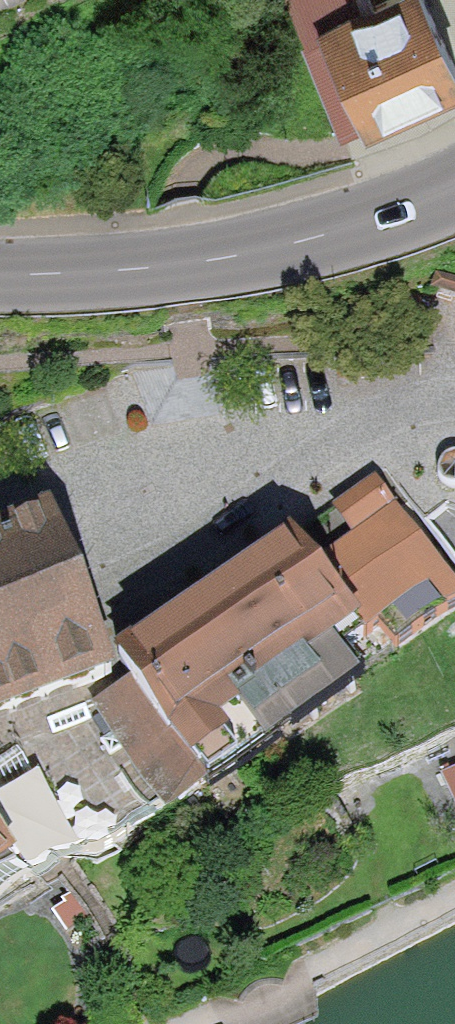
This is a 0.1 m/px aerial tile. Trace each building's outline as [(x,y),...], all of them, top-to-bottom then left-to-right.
[(346,120),(454,70),(454,63),(428,0),(288,0),(346,120)] [(439,277),(435,290),(454,296),(454,282),(439,277)] [(385,472),(129,645),(211,769),(454,594),(454,581),(421,529),(385,472)] [(429,521),(454,557),(454,499),(429,521)] [(53,513),(0,534),(0,716),(83,690),(117,676),(85,594),(64,540),(53,513)] [(83,690),(0,716),(0,812),(37,865),(51,884),(69,871),(97,850),(109,857),(172,812),(83,690)] [(37,865),(0,812),(0,909),(37,865)]
